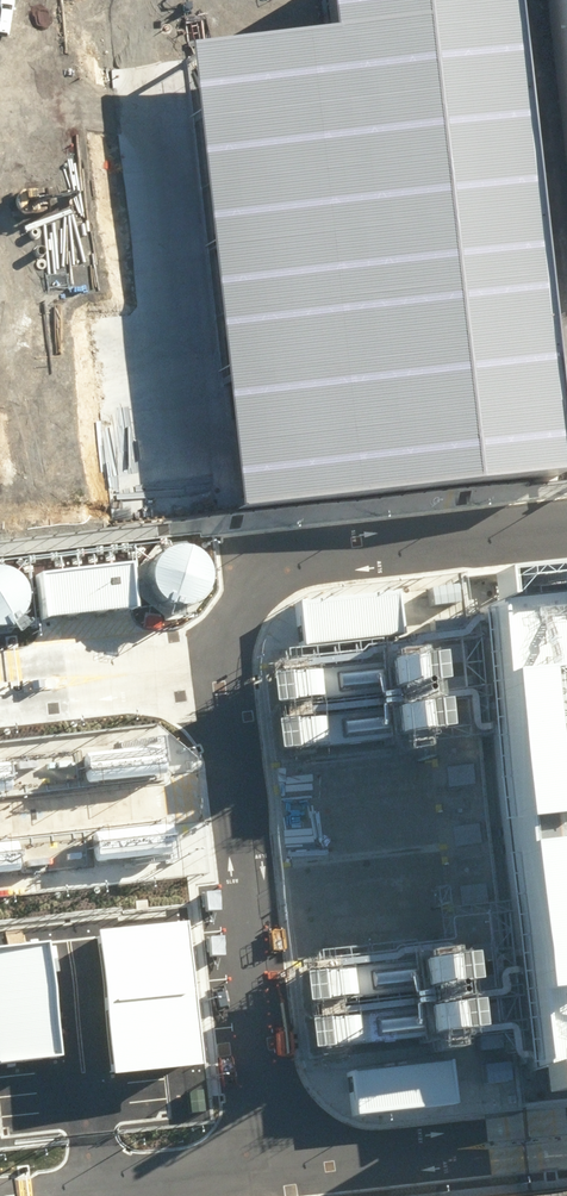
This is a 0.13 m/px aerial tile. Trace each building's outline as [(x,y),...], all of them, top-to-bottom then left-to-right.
[(172,53),(221,501),(535,467),(484,0),(298,0),(302,39),(172,53)] [(566,171),(566,0),(545,0),(566,171)] [(143,602),(150,607),(158,608),(166,608),(174,604),(180,599),(184,591),(185,583),(183,575),(179,568),(173,563),(166,559),(157,559),(149,561),(143,566),(138,572),(135,580),(135,588),(138,596),(143,602)] [(123,566),(32,576),(36,620),(128,610),(123,566)] [(3,618),(7,610),(8,602),(7,594),(3,587),(0,585),(0,621),(3,618)] [(450,606),(504,1112),(566,1105),(566,594),(450,606)] [(150,743),(74,752),(78,786),(154,777),(150,743)] [(161,822),(85,831),(89,865),(165,856),(161,822)] [(97,931),(113,1075),(204,1064),(187,920),(97,931)] [(65,1056),(51,941),(0,947),(0,1064),(65,1056)]
